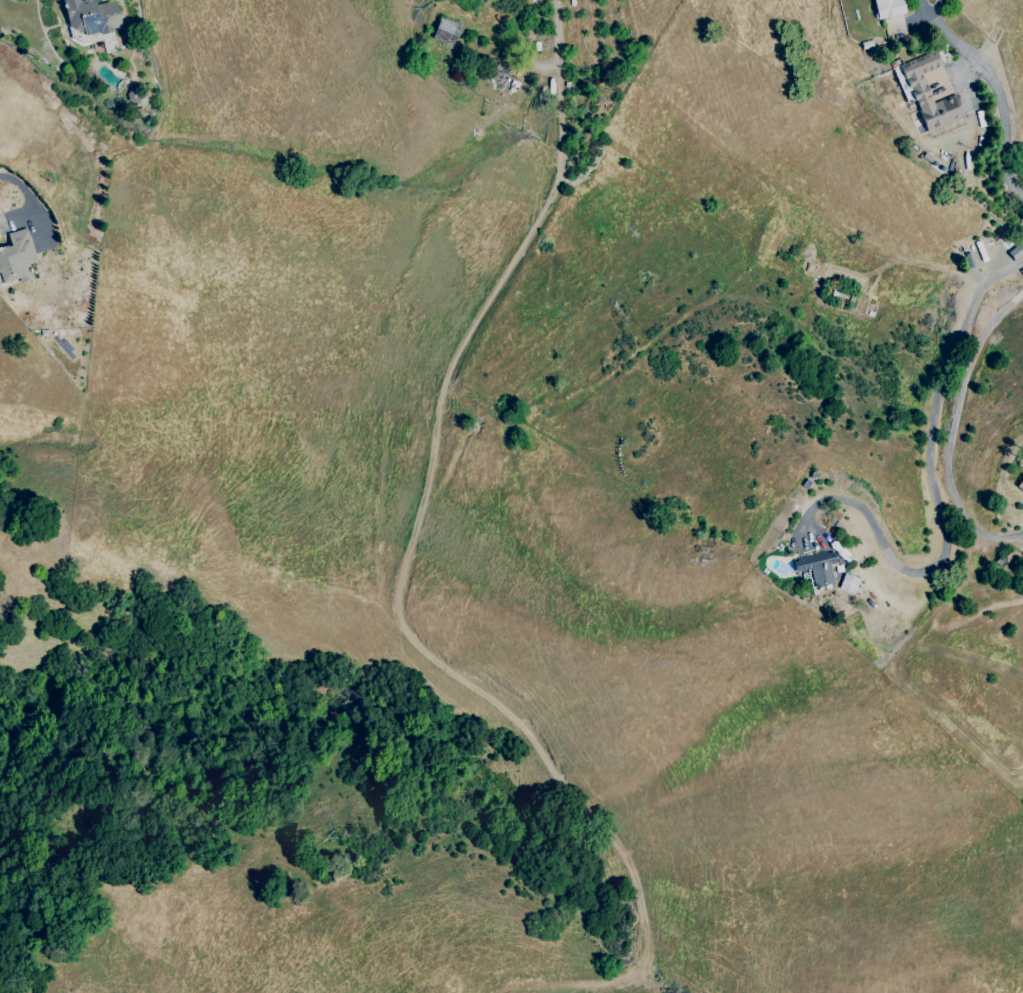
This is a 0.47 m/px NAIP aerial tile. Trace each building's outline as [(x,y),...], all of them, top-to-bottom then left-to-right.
[(914,14),(911,0),(881,0),(885,21),(914,14)] [(432,40),(455,46),(460,24),(438,18),(432,40)] [(937,103),(928,74),(947,68),(942,52),(907,63),(932,138),(947,133),(944,126),(968,118),(960,95),(937,103)] [(34,254),(56,248),(54,239),(48,241),(43,225),(42,226),(36,201),(1,210),(7,232),(19,229),(17,223),(25,221),(34,254)] [(1,280),(2,284),(29,276),(25,260),(34,258),(26,228),(7,234),(11,245),(0,248),(0,280),(1,280)] [(839,556),(822,560),(820,553),(795,558),(798,572),(803,571),(804,578),(810,577),(812,588),(836,583),(834,572),(842,570),(839,556)] [(838,589),(854,594),(859,579),(844,573),(838,589)]
